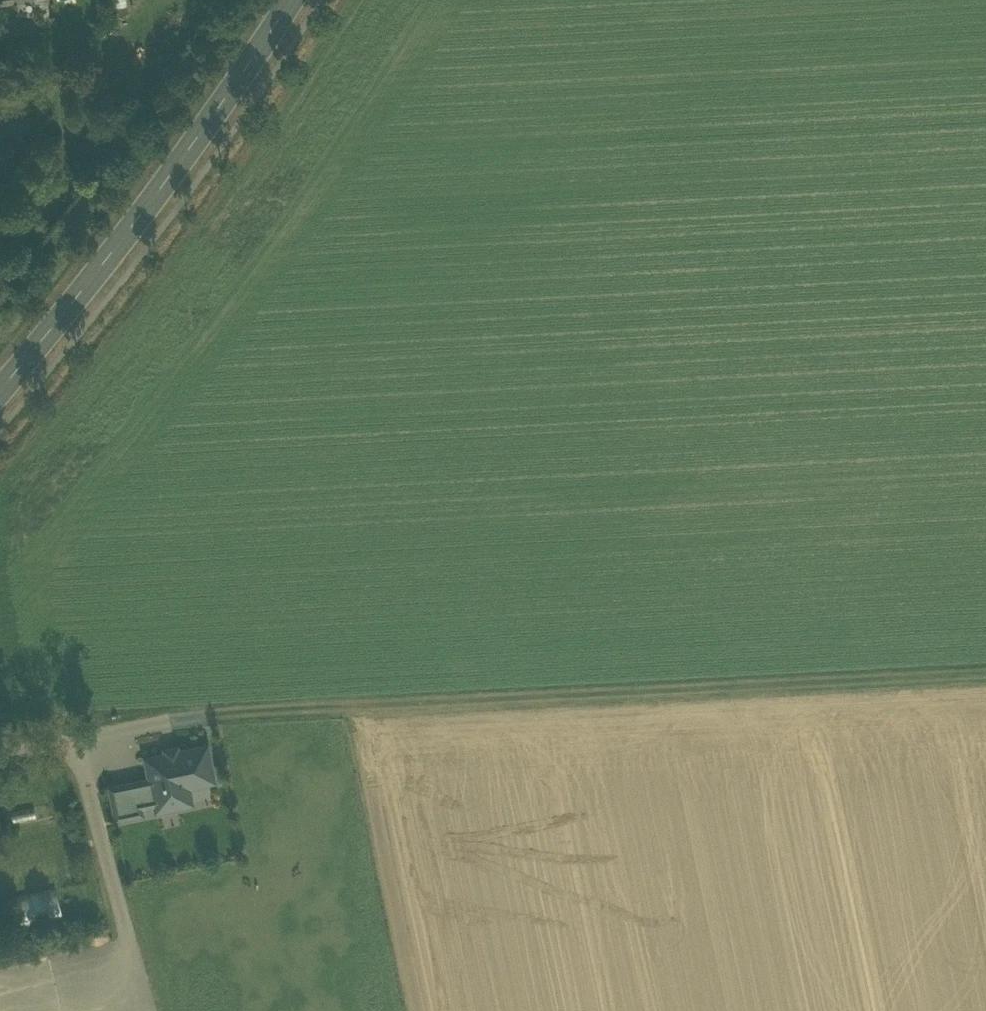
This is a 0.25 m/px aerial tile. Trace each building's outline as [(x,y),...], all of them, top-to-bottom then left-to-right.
[(135,780),(140,805),(154,802),(156,809),(181,804),(179,793),(184,786),(187,785),(214,779),(206,744),(145,756),(150,778),(135,780)] [(140,805),(135,780),(110,785),(116,817),(141,812),(140,805)] [(179,793),(181,804),(191,801),(187,785),(184,786),(179,793)] [(22,891),(23,922),(61,920),(60,890),(22,891)]
